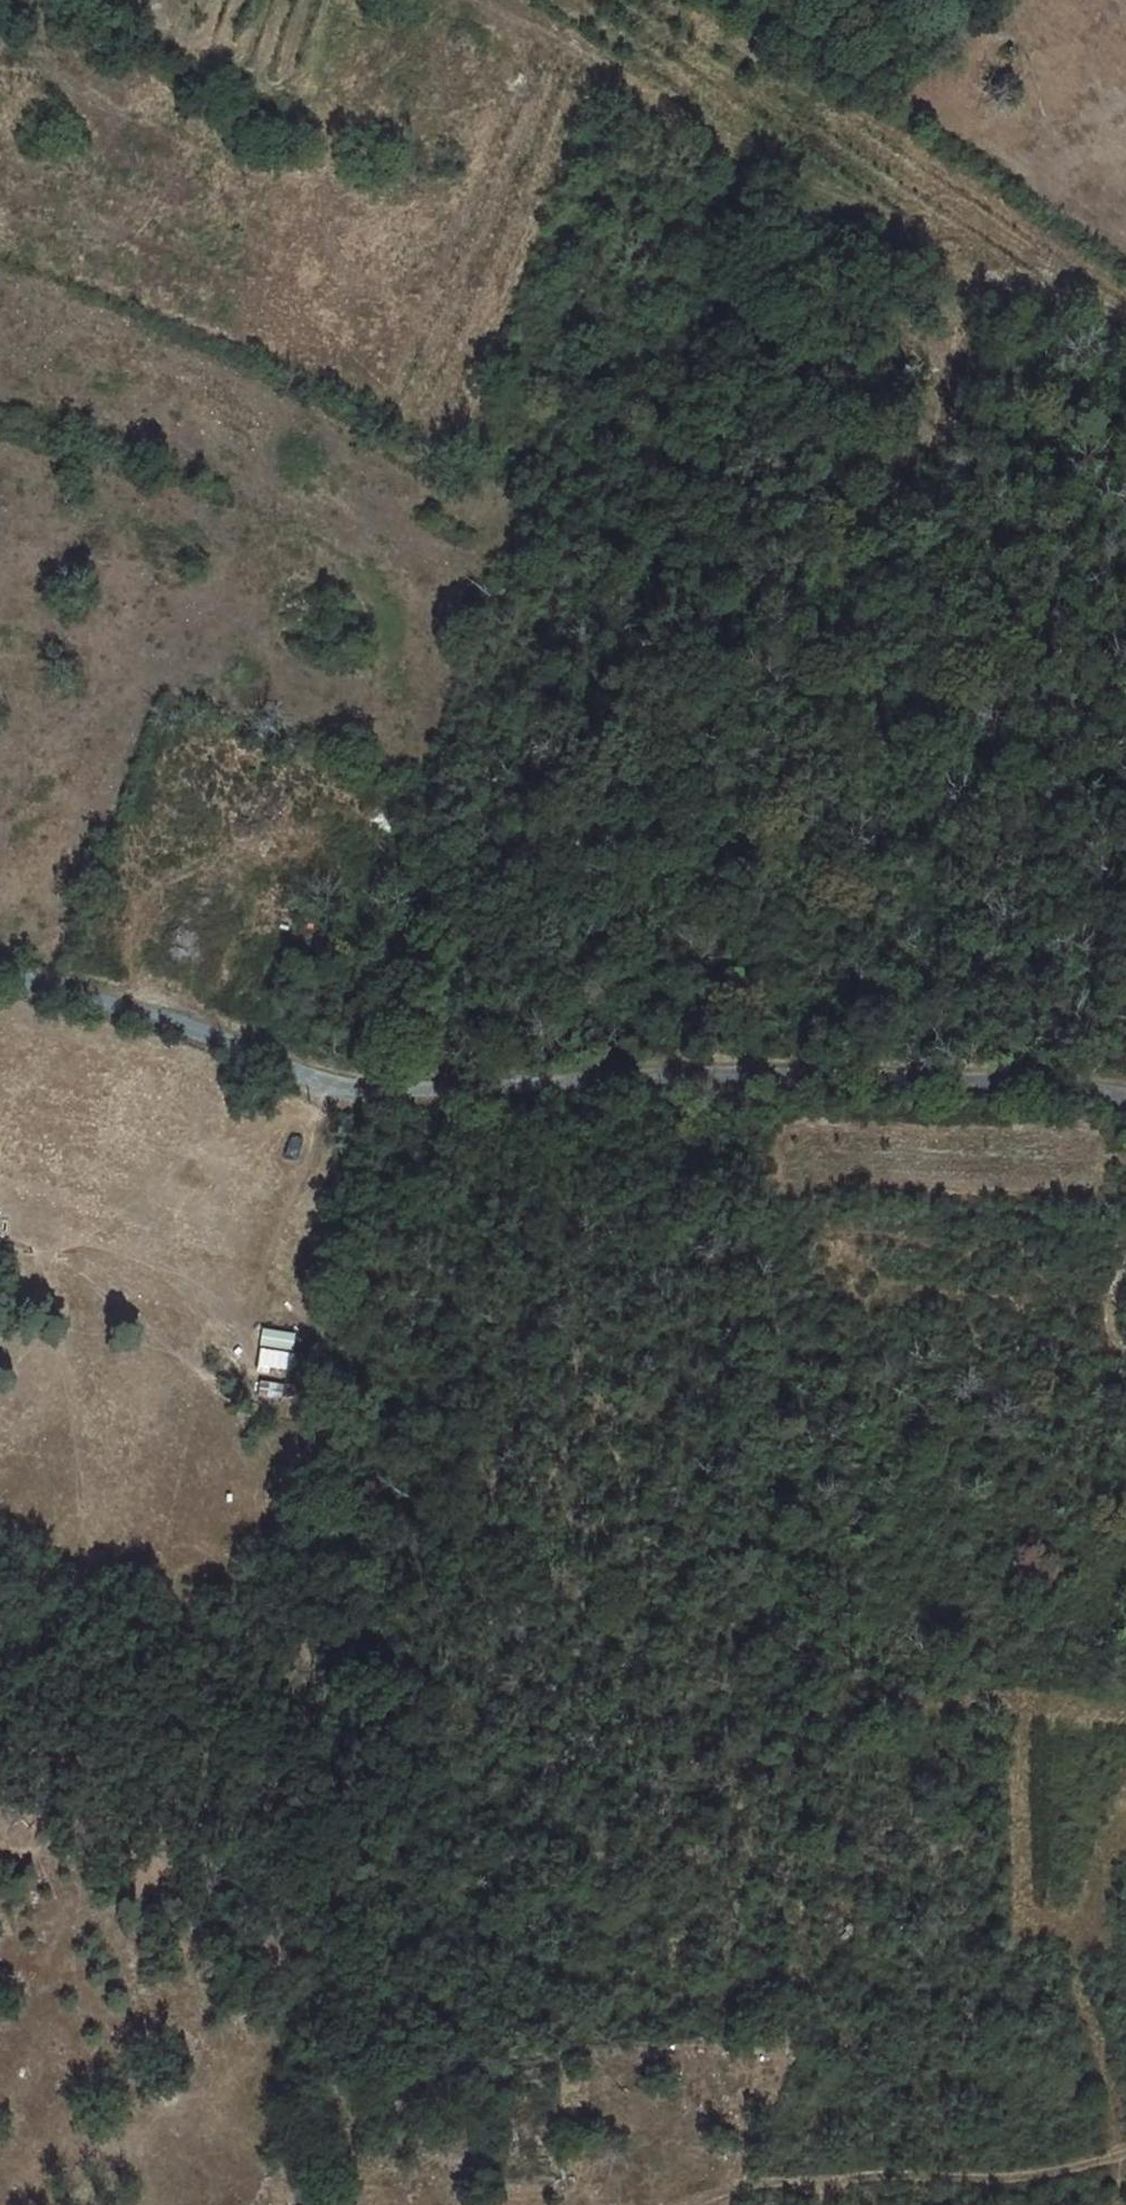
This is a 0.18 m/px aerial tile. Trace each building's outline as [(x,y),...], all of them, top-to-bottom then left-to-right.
[(292,1378),(294,1353),(259,1350),(257,1375),(292,1378)]
